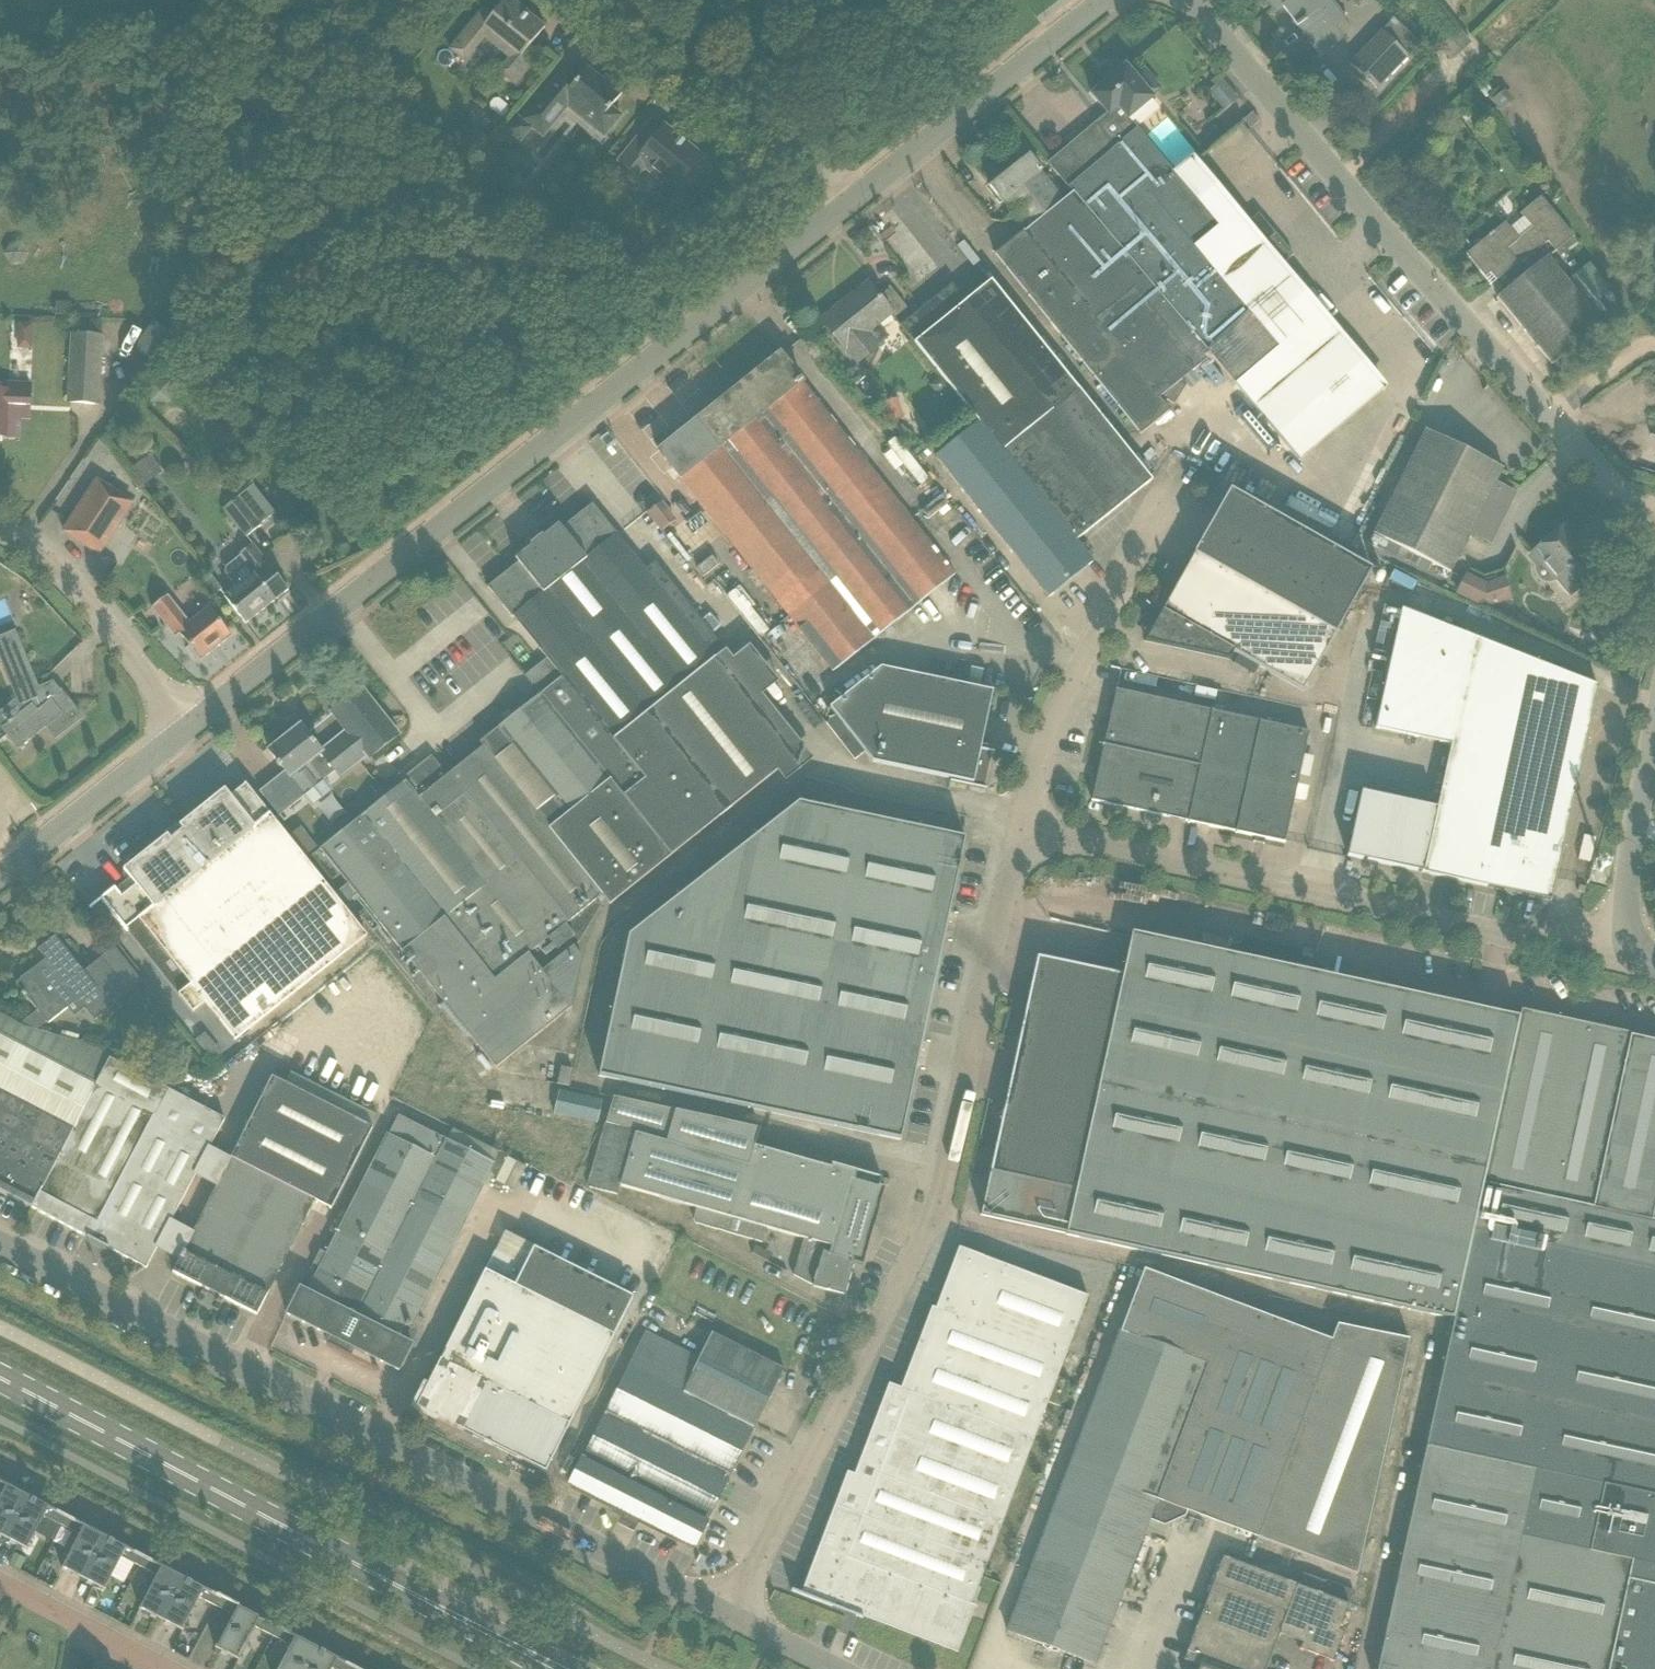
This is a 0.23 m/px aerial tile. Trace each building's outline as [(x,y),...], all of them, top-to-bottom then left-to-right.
[(449,50),(464,62),(473,51),(484,38),(509,59),(498,72),(515,85),(522,76),(538,57),(527,48),(544,27),(511,0),(504,0),(493,14),(484,7),(471,24),(458,39),(449,50)] [(1275,11),(1282,6),(1297,27),(1299,25),(1321,54),(1341,39),(1332,28),(1344,19),(1330,0),(1266,0),(1275,11)] [(1430,41),(1450,62),(1471,43),(1434,0),(1412,0),(1395,15),(1424,47),(1430,41)] [(1354,60),(1380,86),(1412,53),(1386,26),(1354,60)] [(1108,115),(1096,125),(1115,147),(1137,129),(1127,118),(1151,98),(1125,66),(1091,95),(1108,115)] [(507,131),(520,141),(531,128),(542,137),(567,106),(604,136),(620,116),(610,108),(623,92),(604,76),(601,80),(586,68),(576,80),(564,69),(550,86),(521,120),(518,117),(507,131)] [(1502,90),(1491,99),(1501,110),(1512,101),(1502,90)] [(1243,120),(1251,128),(1260,120),(1252,112),(1243,120)] [(1073,192),(1211,356),(1234,385),(1235,384),(1298,459),(1382,388),(1319,314),(1280,347),(1250,312),(1289,279),(1279,267),(1293,255),(1258,214),(1244,225),(1234,213),(1206,237),(1193,222),(1206,211),(1175,175),(1137,129),(1115,147),(1096,125),(1050,165),(1073,192)] [(619,160),(636,175),(646,164),(664,179),(659,194),(681,201),(683,194),(698,176),(691,170),(702,156),(686,143),(688,141),(680,134),(678,137),(664,126),(643,151),(633,143),(619,160)] [(472,129),(456,149),(472,162),(488,142),(472,129)] [(1004,201),(1026,229),(1027,230),(1064,202),(1063,201),(1040,172),(1042,171),(1028,154),(1027,155),(1028,156),(991,186),(989,185),(988,185),(1002,202),(1004,201)] [(608,160),(593,178),(611,192),(625,175),(608,160)] [(1198,367),(1211,356),(1073,192),(1063,201),(1064,202),(1027,230),(1026,229),(1023,232),(1023,231),(994,254),(1126,418),(1140,435),(1169,412),(1162,403),(1166,400),(1174,404),(1186,385),(1182,380),(1198,367)] [(1466,254),(1485,277),(1490,273),(1496,281),(1516,264),(1517,266),(1547,242),(1555,251),(1573,237),(1541,197),(1520,213),(1523,217),(1509,228),(1504,222),(1466,254)] [(1496,297),(1552,365),(1602,323),(1547,256),(1496,297)] [(1587,263),(1573,274),(1584,288),(1598,277),(1587,263)] [(935,457),(1048,598),(1092,562),(1075,542),(1152,480),(991,280),(965,301),(952,286),(953,285),(952,284),(900,326),(900,327),(901,326),(940,376),(948,386),(978,423),(935,457)] [(889,336),(878,323),(891,313),(879,298),(870,286),(840,310),(838,308),(822,321),(856,364),(876,348),(876,347),(889,336)] [(891,288),(879,298),(891,313),(895,318),(907,308),(891,288)] [(101,335),(102,320),(74,319),(73,333),(71,332),(66,402),(100,406),(104,335),(101,335)] [(147,356),(166,329),(154,320),(135,347),(147,356)] [(740,389),(701,420),(699,418),(658,451),(833,672),(955,575),(801,382),(802,382),(779,354),(738,387),(740,389)] [(940,376),(930,383),(939,394),(948,386),(940,376)] [(170,381),(149,381),(150,401),(162,401),(170,394),(170,381)] [(6,438),(7,405),(29,406),(30,383),(0,382),(0,437),(6,438)] [(896,400),(879,405),(884,424),(902,419),(896,400)] [(903,425),(896,430),(907,444),(914,439),(903,425)] [(1424,429),(1372,534),(1387,542),(1408,552),(1450,573),(1470,534),(1471,533),(1487,499),(1507,509),(1515,493),(1495,484),(1503,469),(1424,429)] [(63,532),(98,554),(132,503),(97,480),(63,532)] [(252,485),(223,508),(246,537),(275,514),(252,485)] [(1229,490),(1144,641),(1229,659),(1233,652),(1303,691),(1371,570),(1229,490)] [(648,513),(662,531),(675,521),(660,503),(648,513)] [(320,849),(311,856),(331,881),(340,875),(347,884),(337,892),(348,905),(355,899),(362,907),(358,911),(438,1013),(445,1007),(495,1068),(572,1008),(582,957),(574,949),(600,908),(607,902),(609,905),(626,892),(654,870),(671,856),(794,757),(715,658),(725,650),(668,579),(655,562),(645,571),(616,535),(617,535),(592,504),(561,528),(558,524),(543,537),(546,540),(534,550),(531,546),(515,559),(518,562),(487,587),(512,618),(513,617),(547,659),(525,676),(539,694),(479,742),(482,746),(444,777),(430,760),(411,776),(419,787),(413,791),(405,781),(320,849)] [(1587,545),(1590,542),(1581,532),(1576,536),(1565,524),(1549,538),(1530,554),(1538,563),(1543,559),(1558,577),(1555,580),(1569,597),(1588,581),(1582,574),(1600,559),(1587,545)] [(223,596),(232,607),(245,624),(288,590),(251,544),(236,556),(237,558),(226,566),(224,573),(234,587),(223,596)] [(696,568),(703,577),(719,565),(712,556),(696,568)] [(1455,594),(1484,608),(1511,600),(1504,576),(1486,582),(1466,573),(1455,594)] [(222,589),(209,574),(199,582),(211,597),(222,589)] [(736,586),(726,594),(759,634),(769,627),(736,586)] [(185,649),(194,661),(198,658),(200,660),(231,636),(209,608),(192,621),(170,593),(151,607),(175,637),(179,634),(189,646),(185,649)] [(1422,873),(1551,901),(1597,686),(1402,611),(1376,729),(1450,745),(1436,808),(1361,792),(1347,857),(1422,873)] [(18,748),(45,726),(55,738),(82,717),(60,691),(42,698),(15,632),(0,638),(0,663),(2,663),(16,696),(19,695),(25,710),(2,729),(18,748)] [(878,669),(829,708),(835,715),(826,723),(834,734),(854,760),(864,752),(872,762),(951,778),(950,782),(986,790),(987,788),(983,788),(990,752),(994,753),(994,752),(980,749),(992,691),(878,669)] [(346,731),(321,751),(300,725),(268,751),(277,762),(276,763),(279,767),(280,766),(285,771),(259,791),(279,816),(335,771),(340,777),(366,756),(369,759),(398,735),(361,688),(331,712),(346,731)] [(1235,832),(1235,834),(1236,834),(1236,833),(1254,837),(1253,842),(1264,844),(1265,839),(1284,843),(1287,831),(1289,831),(1289,828),(1288,828),(1309,732),(1115,690),(1091,801),(1188,822),(1187,824),(1189,824),(1189,823),(1235,832)] [(114,888),(100,899),(126,932),(127,931),(192,1012),(204,1002),(235,1041),(252,1027),(367,936),(343,908),(348,905),(337,892),(333,895),(255,796),(245,784),(244,785),(230,797),(224,790),(179,826),(182,830),(170,839),(167,835),(123,870),(135,884),(120,895),(114,888)] [(898,1142),(962,840),(796,805),(625,938),(596,1078),(898,1142)] [(302,826),(291,835),(306,856),(318,847),(302,826)] [(1065,1234),(1065,1235),(1453,1319),(1472,1230),(1520,1011),(1131,932),(1126,954),(1126,955),(1122,976),(1121,977),(1066,1233),(1065,1234)] [(38,949),(46,959),(15,983),(22,992),(21,993),(24,997),(25,996),(47,1023),(76,1000),(80,1004),(96,991),(107,1006),(126,991),(100,958),(102,962),(86,975),(55,936),(38,949)] [(1472,1230),(1654,1270),(1654,1041),(1631,1036),(1632,1034),(1520,1011),(1472,1230)] [(31,1208),(109,1058),(43,1030),(31,1029),(27,1035),(0,1021),(0,1191),(31,1208)] [(195,1040),(212,1061),(221,1054),(204,1033),(195,1040)] [(109,1058),(31,1208),(146,1268),(224,1119),(111,1059),(109,1058)] [(557,1084),(569,1086),(573,1069),(561,1066),(557,1084)] [(172,1273),(214,1294),(256,1315),(314,1201),(330,1209),(377,1116),(291,1072),(285,1084),(270,1076),(182,1253),(172,1273)] [(554,1113),(596,1123),(601,1099),(559,1090),(554,1113)] [(696,1207),(692,1222),(762,1243),(767,1229),(803,1239),(794,1274),(814,1284),(813,1287),(844,1296),(854,1262),(862,1265),(884,1189),(877,1187),(880,1179),(831,1165),(830,1169),(755,1148),(760,1129),(614,1097),(588,1187),(618,1195),(621,1186),(696,1207)] [(403,1340),(492,1161),(397,1114),(342,1224),(335,1221),(330,1231),(336,1235),(308,1293),(300,1289),(287,1314),(334,1338),(330,1347),(347,1355),(352,1347),(399,1370),(411,1345),(403,1340)] [(1377,1668),(1654,1668),(1654,1270),(1472,1230),(1453,1319),(1377,1668)] [(494,1250),(416,1407),(545,1472),(633,1296),(532,1246),(522,1264),(494,1250)] [(932,1308),(901,1389),(1034,1438),(1048,1402),(1057,1378),(1088,1297),(964,1250),(941,1311),(932,1308)] [(661,1304),(800,1374),(825,1323),(686,1253),(661,1304)] [(1356,1575),(1408,1340),(1337,1325),(1331,1340),(1141,1269),(1063,1482),(1006,1632),(1094,1666),(1150,1516),(1164,1521),(1182,1513),(1184,1508),(1258,1535),(1257,1538),(1356,1575)] [(707,1524),(706,1524),(784,1369),(713,1333),(700,1358),(646,1332),(581,1460),(580,1460),(568,1484),(695,1548),(707,1524)] [(1057,1378),(1048,1402),(1060,1407),(1069,1382),(1057,1378)] [(1034,1438),(901,1389),(889,1384),(854,1475),(847,1472),(801,1593),(832,1605),(833,1600),(955,1647),(1034,1438)] [(27,1496),(7,1485),(2,1494),(0,1498),(0,1535),(6,1538),(27,1496)] [(27,1547),(44,1516),(48,1507),(27,1496),(6,1538),(28,1549),(29,1548),(27,1547)] [(62,1525),(66,1516),(48,1507),(44,1516),(62,1525)] [(84,1526),(66,1516),(62,1525),(79,1535),(84,1526)] [(83,1578),(105,1537),(84,1526),(79,1535),(62,1569),(63,1570),(64,1568),(83,1578)] [(105,1588),(121,1557),(126,1548),(105,1537),(83,1578),(105,1590),(106,1589),(105,1588)] [(139,1566),(144,1557),(126,1548),(121,1557),(139,1566)] [(162,1566),(144,1557),(139,1566),(157,1575),(162,1566)] [(1338,1630),(1348,1604),(1353,1591),(1327,1581),(1303,1572),(1298,1585),(1223,1557),(1184,1660),(1200,1666),(1199,1668),(1266,1668),(1279,1633),(1301,1641),(1298,1649),(1332,1662),(1343,1632),(1338,1630)] [(161,1619),(183,1577),(162,1566),(157,1575),(139,1610),(141,1610),(141,1609),(161,1619)] [(182,1629),(199,1597),(203,1588),(183,1577),(161,1619),(183,1631),(184,1629),(182,1629)] [(217,1607),(221,1598),(203,1588),(199,1597),(217,1607)] [(221,1598),(217,1607),(233,1616),(238,1607),(221,1598)] [(255,1627),(260,1618),(238,1607),(233,1616),(215,1648),(239,1660),(240,1659),(239,1658),(255,1627)] [(277,1627),(260,1618),(255,1627),(273,1636),(277,1627)] [(291,1646),(295,1637),(277,1627),(273,1636),(291,1646)] [(316,1648),(295,1637),(291,1646),(278,1668),(305,1668),(316,1648)] [(337,1659),(316,1648),(305,1668),(332,1668),(333,1667),(337,1659)] [(713,1663),(724,1668),(729,1657),(719,1652),(713,1663)] [(337,1659),(333,1667),(336,1668),(354,1668),(355,1668),(337,1659)]
